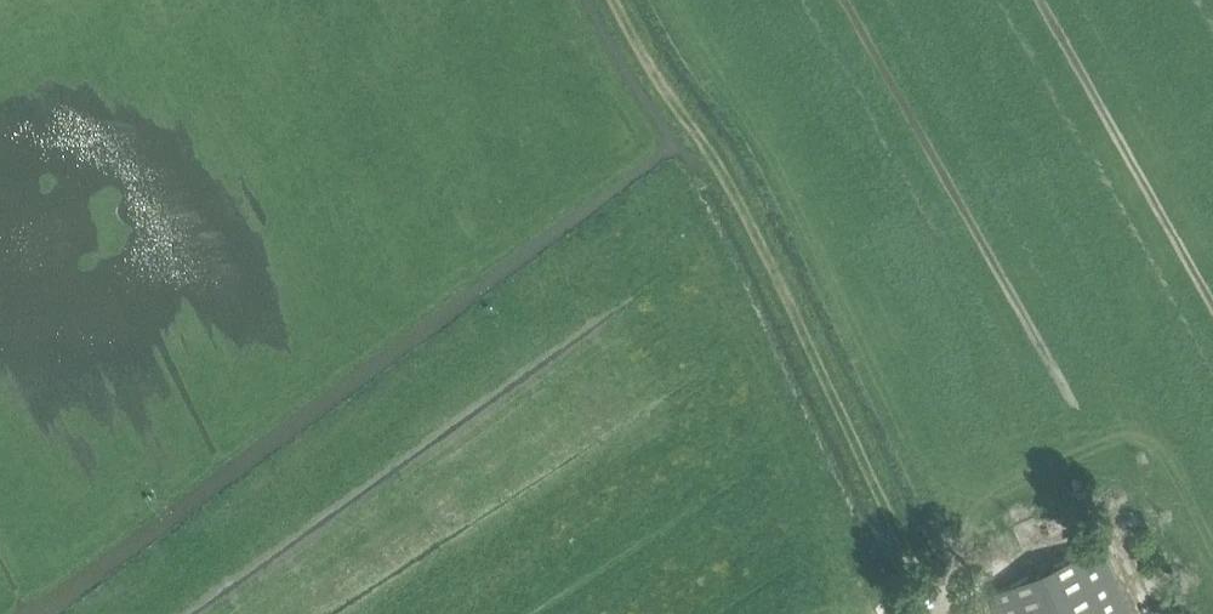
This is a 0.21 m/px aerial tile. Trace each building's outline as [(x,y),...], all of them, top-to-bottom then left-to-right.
[(1101,547),(989,597),(997,613),(1131,613),(1101,547)]
